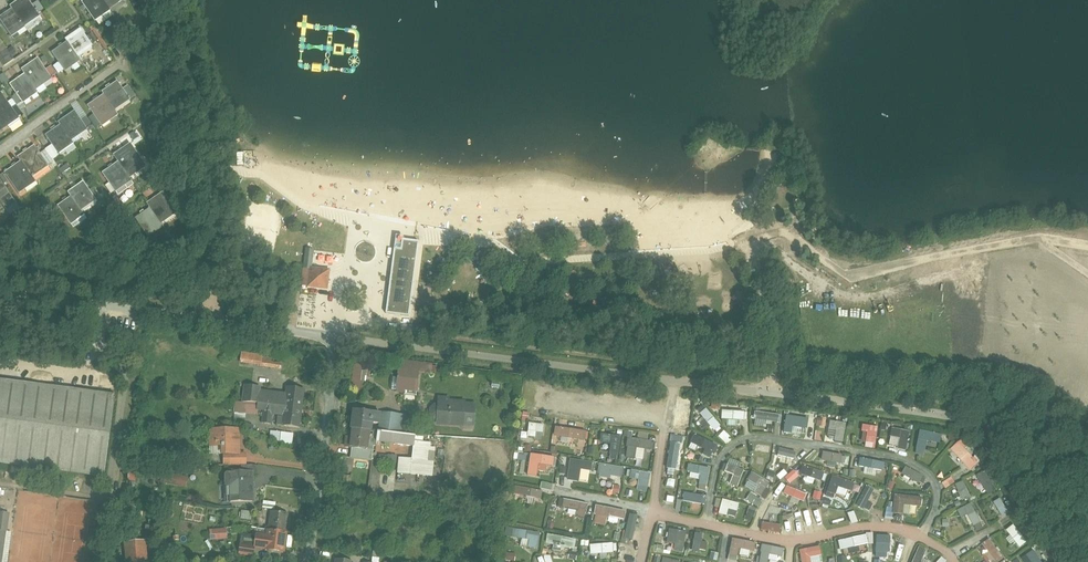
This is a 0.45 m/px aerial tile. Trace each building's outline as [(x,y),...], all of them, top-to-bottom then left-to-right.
[(30,0),(20,0),(11,6),(13,8),(24,24),(40,14),(30,0)] [(83,2),(95,21),(111,10),(104,0),(86,0),(83,2)] [(111,10),(125,0),(104,0),(111,10)] [(0,17),(0,19),(12,36),(26,27),(24,24),(13,8),(0,17)] [(81,29),(66,39),(68,42),(79,59),(94,49),(81,29)] [(1,38),(0,39),(0,58),(6,66),(16,59),(1,38)] [(68,42),(52,53),(65,72),(81,61),(79,59),(68,42)] [(21,43),(15,47),(20,54),(26,50),(21,43)] [(38,58),(23,69),(26,74),(37,90),(53,80),(38,58)] [(5,73),(0,77),(0,78),(4,84),(9,80),(5,73)] [(37,90),(26,74),(11,84),(25,104),(39,93),(37,90)] [(132,101),(118,81),(103,92),(105,94),(117,111),(132,101)] [(0,94),(0,132),(20,118),(2,93),(0,94)] [(105,94),(88,106),(103,127),(120,115),(117,111),(105,94)] [(89,129),(76,111),(60,122),(61,124),(75,144),(76,143),(74,140),(89,129)] [(75,144),(61,124),(46,135),(59,154),(75,144)] [(147,167),(131,144),(115,155),(119,161),(131,178),(147,167)] [(50,166),(36,145),(19,157),(23,161),(34,177),(50,166)] [(53,159),(46,149),(43,152),(52,165),(55,162),(53,159)] [(23,161),(5,173),(20,194),(37,182),(34,177),(23,161)] [(119,161),(103,173),(116,192),(133,181),(131,178),(119,161)] [(0,177),(0,199),(8,210),(18,203),(0,177)] [(84,181),(69,192),(85,215),(86,215),(81,208),(95,198),(97,200),(98,200),(84,181)] [(85,215),(69,192),(72,196),(59,205),(72,224),(73,224),(71,221),(83,213),(85,215)] [(164,192),(149,203),(152,208),(163,224),(178,213),(164,192)] [(18,203),(8,210),(11,215),(21,208),(18,203)] [(163,224),(152,208),(136,219),(149,237),(165,227),(163,224)] [(404,237),(396,236),(386,313),(409,316),(418,242),(403,240),(404,237)] [(329,276),(317,275),(318,269),(311,268),(309,286),(327,289),(329,276)] [(129,331),(117,329),(116,337),(121,338),(128,338),(129,331)] [(264,356),(243,353),(241,361),(262,364),(262,365),(282,368),(283,364),(272,362),(273,358),(263,357),(264,356)] [(353,362),(350,387),(362,388),(365,364),(353,362)] [(0,378),(0,462),(105,476),(116,394),(0,378)] [(261,387),(246,385),(244,401),(244,402),(259,402),(261,391),(261,387)] [(305,389),(288,387),(287,394),(261,391),(259,402),(275,404),(275,405),(303,408),(305,389)] [(466,403),(449,402),(450,398),(440,398),(439,406),(436,406),(433,409),(433,414),(435,417),(439,417),(438,423),(465,424),(465,423),(474,424),(476,404),(466,404),(466,403)] [(259,402),(258,409),(265,410),(263,422),(272,424),(274,413),(275,405),(275,404),(259,402)] [(303,408),(275,405),(274,413),(284,414),(284,417),(279,416),(278,424),(300,427),(303,408)] [(381,413),(356,409),(353,428),(371,430),(372,422),(380,423),(381,413)] [(720,427),(706,410),(700,415),(699,416),(713,432),(720,427)] [(780,414),(754,410),(753,421),(756,421),(766,422),(779,424),(780,414)] [(733,413),(722,412),(722,421),(728,421),(739,422),(744,422),(744,413),(741,413),(733,413)] [(401,415),(384,413),(381,432),(398,434),(401,415)] [(407,417),(401,415),(398,434),(405,435),(407,417)] [(809,419),(787,416),(784,434),(791,435),(793,425),(807,428),(809,419)] [(710,429),(702,419),(696,424),(704,433),(710,429)] [(766,422),(756,421),(755,428),(765,429),(766,422)] [(843,444),(847,423),(838,422),(838,425),(835,441),(835,443),(843,444)] [(258,426),(250,424),(248,432),(256,434),(258,426)] [(544,426),(529,424),(527,438),(536,439),(536,433),(543,433),(544,426)] [(835,441),(838,425),(829,424),(827,439),(835,441)] [(866,443),(866,449),(875,450),(879,426),(869,425),(868,432),(866,443)] [(371,430),(353,428),(352,437),(347,436),(346,445),(351,446),(351,447),(368,450),(368,449),(374,450),(375,446),(369,445),(371,430)] [(586,432),(555,428),(554,437),(561,438),(571,439),(584,441),(586,432)] [(910,432),(892,428),(890,437),(891,437),(899,439),(897,448),(897,450),(906,452),(910,432)] [(239,431),(214,431),(214,447),(223,447),(223,448),(225,448),(225,454),(227,454),(240,454),(240,453),(239,431)] [(287,434),(276,432),(275,441),(286,443),(287,434)] [(381,432),(380,442),(414,446),(415,446),(415,442),(416,436),(414,436),(405,435),(398,434),(381,432)] [(638,432),(638,440),(648,441),(649,434),(638,432)] [(725,432),(719,438),(727,446),(733,440),(725,432)] [(622,437),(601,433),(599,443),(611,445),(609,453),(619,455),(622,437)] [(715,445),(693,435),(689,443),(691,444),(688,449),(695,453),(698,448),(711,454),(715,445)] [(928,437),(919,435),(916,450),(917,450),(924,451),(925,452),(928,437)] [(889,446),(897,448),(899,439),(891,437),(889,446)] [(638,440),(628,439),(626,459),(636,460),(637,449),(649,450),(651,451),(652,441),(648,441),(638,440)] [(962,440),(952,449),(972,471),(983,462),(962,440)] [(415,442),(415,446),(414,446),(413,459),(400,457),(399,472),(433,475),(435,450),(429,449),(430,443),(415,442)] [(683,443),(674,442),(669,477),(679,478),(683,443)] [(771,448),(757,445),(756,452),(767,454),(770,454),(771,448)] [(587,449),(575,447),(574,455),(586,457),(587,449)] [(649,450),(637,449),(636,460),(648,461),(649,450)] [(797,454),(777,450),(775,457),(777,457),(794,461),(795,461),(797,454)] [(766,460),(767,454),(756,452),(754,451),(753,457),(766,460)] [(843,456),(823,452),(821,461),(828,462),(837,464),(841,465),(843,456)] [(240,454),(227,454),(228,465),(242,465),(245,465),(245,453),(240,453),(240,454)] [(554,457),(531,455),(530,464),(528,476),(537,477),(539,465),(541,465),(548,466),(553,466),(554,457)] [(794,461),(777,457),(776,463),(793,467),(794,461)] [(567,466),(570,467),(569,470),(584,472),(590,473),(592,473),(593,463),(572,460),(573,459),(568,458),(567,466)] [(886,463),(860,458),(859,467),(864,468),(879,471),(884,472),(886,463)] [(732,460),(730,466),(739,469),(741,464),(732,460)] [(623,468),(600,464),(599,473),(621,477),(623,468)] [(710,469),(689,464),(687,473),(693,474),(692,481),(699,483),(698,485),(699,485),(707,487),(710,469)] [(259,465),(253,465),(245,465),(242,465),(242,473),(253,473),(253,475),(259,475),(259,465)] [(730,466),(728,465),(724,473),(728,475),(725,483),(738,488),(744,472),(739,469),(730,466)] [(825,473),(803,466),(800,475),(822,482),(825,473)] [(773,478),(776,468),(770,467),(767,476),(773,478)] [(923,477),(906,467),(901,475),(905,477),(918,485),(923,477)] [(879,471),(864,468),(863,474),(878,477),(879,471)] [(651,474),(628,470),(627,478),(632,479),(641,481),(649,482),(651,474)] [(795,470),(785,478),(787,481),(797,474),(795,470)] [(185,487),(187,477),(161,471),(159,481),(185,487)] [(998,489),(986,471),(978,477),(989,494),(998,489)] [(770,483),(752,472),(748,480),(749,481),(745,487),(762,497),(770,483)] [(242,473),(227,473),(227,486),(232,486),(231,501),(253,501),(253,475),(253,473),(242,473)] [(855,484),(832,476),(826,493),(835,496),(838,488),(839,488),(846,491),(852,493),(855,484)] [(918,485),(905,477),(902,480),(916,488),(918,485)] [(943,482),(945,487),(954,483),(952,478),(943,482)] [(972,498),(964,481),(956,485),(964,502),(972,498)] [(542,483),(541,489),(547,490),(554,492),(555,485),(542,483)] [(933,486),(928,483),(923,490),(928,494),(933,486)] [(541,489),(514,485),(513,496),(526,498),(525,503),(535,505),(536,502),(545,503),(547,490),(541,489)] [(621,486),(615,485),(613,493),(619,494),(621,486)] [(867,488),(865,487),(856,506),(865,510),(868,503),(874,491),(867,488)] [(805,495),(789,488),(785,496),(792,498),(790,502),(800,507),(805,495)] [(634,491),(628,489),(625,497),(632,499),(634,491)] [(822,494),(815,491),(812,499),(820,502),(822,494)] [(703,496),(684,492),(683,501),(694,503),(702,505),(703,496)] [(759,499),(749,494),(746,500),(759,507),(762,501),(759,499)] [(833,498),(826,495),(823,502),(830,505),(833,498)] [(922,497),(894,495),(892,513),(898,514),(899,505),(905,505),(913,506),(918,507),(922,507),(922,497)] [(588,504),(559,498),(557,507),(568,509),(577,511),(576,516),(575,517),(585,519),(588,504)] [(740,504),(723,499),(718,514),(727,516),(729,510),(737,512),(740,504)] [(1011,513),(1001,499),(995,503),(1004,518),(1011,513)] [(277,503),(264,501),(263,509),(276,510),(277,503)] [(874,506),(868,503),(865,510),(871,513),(874,506)] [(982,523),(972,504),(959,511),(963,519),(963,518),(969,529),(982,523)] [(913,506),(905,505),(904,514),(913,515),(913,506)] [(625,512),(597,506),(593,524),(605,527),(606,520),(610,517),(612,517),(619,519),(624,520),(625,512)] [(757,509),(750,507),(748,516),(755,517),(757,509)] [(815,509),(805,512),(809,522),(819,518),(815,509)] [(255,511),(243,511),(242,519),(254,519),(255,511)] [(289,513),(272,511),(269,529),(287,531),(289,513)] [(855,511),(848,514),(852,525),(859,522),(855,511)] [(633,542),(638,516),(629,514),(623,540),(633,542)] [(798,514),(783,518),(785,525),(800,520),(798,514)] [(752,518),(745,516),(743,523),(749,525),(752,518)] [(619,519),(612,517),(610,524),(617,525),(619,519)] [(556,521),(549,520),(547,529),(554,530),(556,521)] [(762,523),(761,531),(780,533),(781,525),(762,523)] [(1028,543),(1015,525),(1007,531),(1011,536),(1018,544),(1021,548),(1028,543)] [(541,533),(506,527),(505,536),(528,540),(527,546),(538,548),(541,533)] [(210,529),(211,541),(227,540),(227,528),(210,529)] [(269,529),(268,536),(257,534),(257,536),(242,534),(241,545),(255,547),(285,551),(287,532),(287,531),(269,529)] [(687,532),(669,529),(666,544),(671,545),(671,549),(683,551),(687,532)] [(703,535),(695,533),(694,541),(692,551),(700,552),(700,551),(702,541),(703,535)] [(577,540),(547,534),(545,544),(554,546),(562,547),(575,550),(577,540)] [(866,535),(838,541),(839,551),(843,550),(860,547),(867,545),(866,535)] [(891,536),(877,535),(876,553),(890,553),(891,536)] [(1012,548),(1018,544),(1011,536),(1006,540),(1012,548)] [(756,544),(732,538),(729,554),(737,556),(739,549),(741,549),(751,552),(754,552),(756,544)] [(990,539),(983,544),(984,546),(980,548),(990,561),(996,561),(1003,557),(990,539)] [(123,561),(146,561),(145,540),(122,541),(123,561)] [(708,543),(702,541),(700,551),(706,552),(708,543)] [(613,544),(590,545),(590,546),(591,554),(591,555),(614,553),(614,552),(613,544)] [(665,545),(656,544),(655,553),(663,554),(665,545)] [(255,547),(241,545),(240,553),(254,555),(255,547)] [(762,545),(761,552),(762,552),(761,557),(760,561),(768,561),(768,559),(769,554),(778,556),(782,556),(783,549),(762,545)] [(797,550),(800,561),(822,561),(818,545),(797,550)] [(919,546),(913,561),(922,561),(924,558),(928,550),(919,546)] [(860,547),(843,550),(845,555),(861,552),(860,547)] [(751,552),(741,549),(740,555),(749,558),(751,552)] [(1034,550),(1027,554),(1032,561),(1042,561),(1034,550)] [(578,552),(570,551),(569,559),(577,560),(578,552)] [(517,554),(501,552),(500,559),(516,561),(517,554)]
